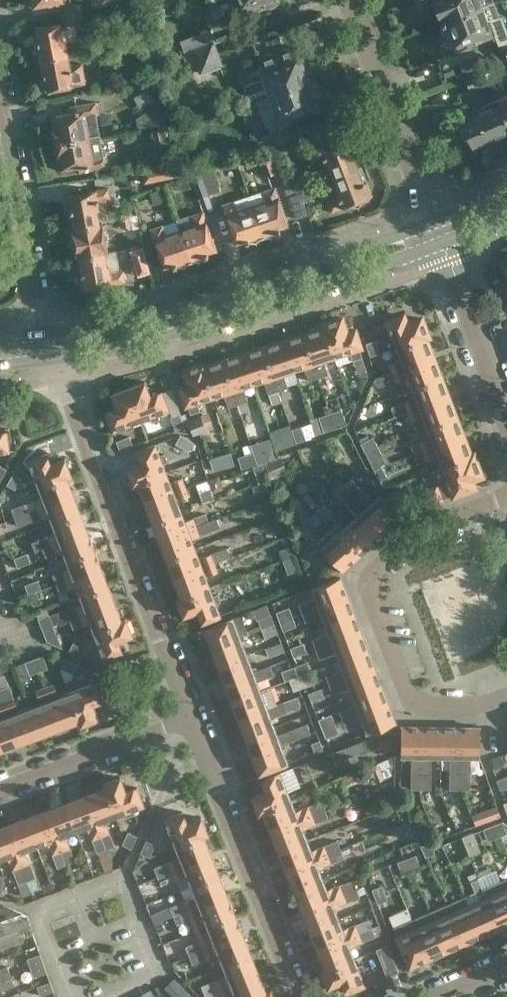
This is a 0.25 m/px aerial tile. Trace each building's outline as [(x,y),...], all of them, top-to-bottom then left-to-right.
[(131,0),(128,1),(120,2),(123,16),(133,14),(131,0)] [(243,16),(278,3),(277,0),(237,0),(243,16)] [(442,21),(479,7),(494,1),(494,0),(434,0),(442,21)] [(506,61),(506,34),(500,16),(494,1),(479,7),(442,21),(446,32),(450,34),(456,51),(472,45),(471,42),(494,33),(504,62),(506,61)] [(39,59),(67,54),(65,41),(76,39),(73,20),(34,27),(39,59)] [(195,61),(219,52),(214,39),(190,48),(191,49),(195,61)] [(256,102),(273,96),(272,94),(307,81),(295,47),(259,60),(265,75),(243,83),(250,102),(256,100),(256,102)] [(195,61),(191,50),(191,49),(181,52),(186,64),(195,61)] [(219,52),(195,61),(200,74),(224,65),(219,52)] [(67,54),(39,59),(45,91),(84,84),(81,64),(69,66),(67,54)] [(462,66),(465,76),(482,70),(478,60),(462,66)] [(489,82),(484,69),(482,70),(465,76),(471,89),(489,82)] [(273,96),(256,102),(266,127),(273,124),(280,142),(302,134),(295,117),(324,106),(314,79),(307,81),(272,94),(273,96)] [(496,98),(506,123),(506,94),(496,98)] [(496,98),(482,105),(484,110),(460,121),(472,147),(506,131),(506,123),(496,98)] [(50,115),(54,142),(88,136),(98,135),(95,114),(97,114),(95,102),(73,106),(74,111),(50,115)] [(169,112),(153,115),(155,125),(171,122),(169,112)] [(172,125),(155,128),(159,149),(176,145),(172,125)] [(88,136),(54,142),(59,169),(83,165),(84,170),(106,166),(104,151),(91,153),(88,136)] [(329,178),(357,167),(351,151),(353,150),(349,138),(309,152),(312,162),(320,159),(323,167),(325,166),(329,178)] [(263,177),(278,171),(270,147),(254,153),(263,177)] [(171,165),(142,170),(145,182),(173,177),(171,165)] [(357,167),(329,178),(334,191),(332,191),(335,199),(328,202),(331,212),(371,197),(366,184),(364,185),(357,167)] [(209,194),(220,190),(213,168),(202,172),(209,194)] [(198,198),(209,195),(201,172),(190,176),(198,198)] [(296,193),(301,190),(295,172),(282,177),(288,195),(296,193)] [(164,186),(149,191),(153,203),(168,198),(164,186)] [(311,186),(301,190),(288,195),(296,218),(308,214),(303,201),(315,196),(311,186)] [(248,196),(262,236),(288,227),(275,187),(248,196)] [(73,226),(100,221),(96,200),(109,198),(107,188),(63,195),(66,209),(70,209),(73,226)] [(235,245),(262,236),(248,196),(222,205),(235,245)] [(194,225),(180,230),(189,260),(216,251),(203,211),(191,215),(194,225)] [(132,223),(131,216),(131,215),(119,217),(121,226),(132,224),(132,223)] [(100,221),(73,226),(69,227),(75,258),(79,258),(116,252),(116,250),(106,252),(100,221)] [(189,260),(180,230),(165,235),(161,225),(150,229),(163,268),(189,260)] [(149,266),(142,246),(131,250),(137,270),(149,266)] [(116,252),(79,258),(82,276),(79,276),(81,290),(124,282),(122,271),(120,272),(116,252)] [(407,324),(404,316),(379,325),(384,339),(393,337),(398,348),(425,337),(429,336),(422,318),(407,324)] [(347,334),(341,319),(323,325),(324,329),(333,356),(350,350),(357,371),(366,368),(359,347),(360,347),(354,331),(347,334)] [(318,377),(328,374),(324,359),(333,356),(324,329),(304,335),(314,363),(318,377)] [(318,377),(314,363),(304,335),(284,342),(294,369),(304,366),(309,380),(318,377)] [(405,367),(432,357),(425,337),(398,348),(401,358),(389,362),(392,371),(405,367)] [(366,342),(370,356),(380,353),(376,339),(366,342)] [(279,392),(289,389),(288,387),(284,373),(294,369),(284,342),(264,349),(274,376),(279,392)] [(279,392),(274,376),(264,349),(245,356),(254,383),(264,380),(269,394),(273,405),(282,402),(279,392)] [(241,413),(250,410),(247,401),(248,401),(244,386),(254,383),(245,356),(225,363),(234,390),(241,413)] [(440,377),(432,357),(405,367),(392,371),(377,377),(373,381),(379,387),(409,377),(413,387),(440,377)] [(241,413),(234,390),(225,363),(205,369),(214,397),(224,393),(228,407),(229,407),(232,416),(241,413)] [(200,410),(197,402),(214,397),(205,369),(203,365),(184,372),(189,386),(181,389),(186,406),(188,405),(191,413),(200,410)] [(395,416),(408,412),(420,407),(447,396),(440,377),(413,387),(417,397),(391,407),(395,416)] [(156,414),(168,409),(161,392),(149,397),(144,382),(128,388),(140,420),(148,417),(149,421),(157,418),(156,414)] [(140,420),(128,388),(112,394),(117,409),(106,413),(112,431),(123,426),(125,430),(132,427),(131,423),(140,420)] [(455,416),(447,396),(420,407),(408,412),(411,421),(424,416),(428,426),(455,416)] [(342,408),(326,414),(319,416),(324,432),(347,424),(342,408)] [(194,435),(207,430),(214,428),(208,412),(188,419),(194,435)] [(185,426),(180,413),(170,416),(176,430),(185,426)] [(415,454),(423,452),(435,446),(462,436),(455,416),(428,426),(432,437),(411,445),(415,454)] [(297,442),(306,439),(302,425),(292,429),(297,442)] [(9,451),(6,432),(0,433),(0,452),(9,451)] [(193,442),(180,434),(175,443),(188,451),(193,442)] [(130,435),(117,441),(120,450),(133,445),(130,435)] [(374,469),(383,465),(386,463),(387,462),(373,436),(361,443),(374,469)] [(443,466),(470,456),(462,436),(435,446),(423,452),(426,461),(439,456),(443,466)] [(251,443),(244,446),(247,454),(253,451),(251,443)] [(132,484),(136,482),(164,471),(161,463),(165,461),(162,455),(158,456),(154,444),(136,451),(140,462),(126,468),(132,484)] [(216,471),(235,464),(230,450),(209,458),(214,470),(216,471)] [(253,451),(247,454),(238,456),(242,468),(257,463),(253,451)] [(40,489),(67,477),(72,475),(66,459),(51,464),(46,453),(28,460),(33,472),(29,473),(32,481),(36,479),(40,489)] [(437,482),(425,487),(431,504),(444,499),(443,497),(453,493),(454,496),(474,488),(471,480),(481,475),(473,454),(470,456),(443,466),(448,480),(438,484),(437,482)] [(272,479),(288,472),(281,456),(265,463),(272,479)] [(266,481),(269,479),(264,462),(253,466),(259,483),(266,481)] [(380,479),(387,476),(383,465),(374,469),(380,479)] [(164,471),(136,482),(143,501),(183,486),(180,479),(169,483),(164,471)] [(13,472),(7,484),(15,489),(22,477),(13,472)] [(37,508),(74,494),(67,477),(40,489),(43,496),(12,508),(15,516),(36,508),(37,508)] [(374,502),(352,478),(344,484),(366,509),(386,531),(401,517),(381,496),(374,502)] [(268,489),(266,481),(259,483),(253,485),(256,493),(268,489)] [(372,544),(386,531),(366,509),(344,484),(337,491),(360,515),(353,522),(372,544)] [(187,497),(183,486),(143,501),(150,521),(179,509),(176,501),(187,497)] [(248,486),(231,492),(234,501),(251,495),(248,486)] [(80,512),(74,494),(37,508),(36,508),(15,516),(18,525),(48,513),(52,523),(80,512)] [(331,514),(323,505),(316,511),(325,520),(331,514)] [(158,540),(209,521),(206,512),(193,517),(191,518),(183,521),(179,509),(150,521),(158,540)] [(35,550),(40,549),(43,548),(51,545),(88,531),(80,512),(52,523),(56,532),(47,535),(47,536),(32,542),(35,550)] [(315,513),(309,518),(317,527),(323,522),(315,513)] [(221,527),(220,524),(218,518),(209,521),(158,540),(165,559),(193,548),(189,538),(197,535),(197,536),(221,527)] [(338,524),(332,530),(338,535),(339,535),(358,556),(372,544),(353,522),(344,530),(338,524)] [(338,535),(332,530),(331,529),(318,542),(344,570),(358,556),(339,535),(338,535)] [(66,559),(94,549),(88,531),(51,545),(43,548),(46,557),(63,551),(66,559)] [(212,562),(230,556),(227,547),(209,554),(197,558),(193,548),(165,559),(172,578),(212,562)] [(56,583),(57,583),(64,580),(101,566),(94,549),(66,559),(70,568),(53,574),(56,583)] [(14,557),(15,558),(18,567),(31,562),(27,553),(14,557)] [(234,566),(230,556),(212,562),(172,578),(179,598),(208,586),(204,576),(216,571),(216,572),(234,566)] [(80,595),(108,584),(101,566),(64,580),(57,583),(60,592),(76,586),(80,595)] [(303,613),(320,607),(348,596),(341,577),(312,587),(316,597),(299,603),(303,613)] [(29,594),(36,591),(42,589),(38,579),(25,584),(29,594)] [(70,619),(78,616),(115,603),(108,584),(80,595),(83,603),(67,610),(70,619)] [(208,586),(179,598),(175,599),(183,617),(197,611),(201,621),(218,615),(214,604),(218,603),(215,594),(211,596),(208,586)] [(36,591),(29,594),(33,605),(41,602),(36,591)] [(326,625),(355,614),(348,596),(320,607),(303,613),(306,622),(323,615),(326,625)] [(94,630),(121,620),(115,603),(78,616),(70,619),(74,629),(91,622),(94,630)] [(283,631),(296,626),(289,607),(276,612),(283,631)] [(43,629),(53,625),(49,614),(38,618),(43,629)] [(262,628),(274,624),(271,614),(259,619),(262,628)] [(316,649),(333,642),(362,631),(355,614),(326,625),(329,633),(312,639),(316,649)] [(241,615),(204,629),(211,648),(243,636),(241,631),(246,629),(241,615)] [(126,618),(121,620),(94,630),(98,640),(93,642),(95,649),(100,647),(104,658),(122,652),(118,640),(132,635),(126,618)] [(278,633),(274,624),(262,628),(265,637),(278,633)] [(53,625),(43,629),(47,640),(62,647),(53,625)] [(340,660),(368,649),(362,631),(333,642),(316,649),(319,658),(336,652),(340,660)] [(241,641),(245,640),(243,636),(211,648),(218,666),(246,655),(241,641)] [(69,650),(82,656),(85,648),(73,642),(69,650)] [(268,658),(285,651),(282,642),(265,648),(268,658)] [(303,654),(307,652),(303,642),(290,647),(294,657),(303,654)] [(330,685),(346,678),(375,667),(368,649),(340,660),(343,669),(326,675),(330,685)] [(306,661),(303,654),(294,657),(297,665),(296,665),(300,675),(310,672),(312,672),(311,671),(318,668),(309,660),(306,661)] [(43,655),(15,665),(21,680),(30,676),(30,675),(48,668),(43,655)] [(246,655),(218,666),(225,683),(257,671),(256,670),(255,666),(251,667),(246,655)] [(78,664),(66,659),(61,667),(73,673),(78,664)] [(232,701),(259,691),(259,690),(256,682),(274,675),(270,665),(256,670),(257,671),(225,683),(232,701)] [(289,679),(300,675),(296,665),(281,671),(285,680),(289,679)] [(353,696),(382,685),(375,667),(346,678),(330,685),(333,694),(350,687),(353,696)] [(300,675),(289,679),(294,691),(314,683),(310,672),(300,675)] [(79,689),(69,693),(79,720),(81,725),(98,718),(93,704),(104,699),(97,681),(86,685),(85,683),(78,686),(79,689)] [(20,711),(16,700),(10,684),(0,688),(6,704),(20,743),(40,735),(30,708),(20,711)] [(79,720),(69,693),(59,697),(54,685),(45,688),(60,728),(79,720)] [(239,719),(270,707),(278,703),(271,685),(259,690),(259,691),(232,701),(239,719)] [(343,721),(360,714),(388,703),(382,685),(353,696),(356,705),(340,711),(332,714),(331,713),(318,719),(322,728),(335,724),(343,721)] [(312,702),(325,697),(321,687),(308,693),(312,702)] [(20,743),(6,704),(0,688),(0,715),(1,719),(0,719),(0,748),(1,750),(20,743)] [(42,703),(30,708),(40,735),(60,728),(45,688),(37,691),(42,703)] [(245,737),(273,726),(270,718),(301,706),(297,696),(278,703),(270,707),(239,719),(245,737)] [(367,733),(396,722),(388,703),(360,714),(343,721),(347,729),(363,723),(367,733)] [(284,743),(308,734),(311,733),(310,732),(307,723),(276,735),(273,726),(245,737),(252,755),(284,743)] [(335,724),(322,728),(326,738),(339,733),(335,724)] [(422,756),(422,726),(402,726),(402,756),(412,756),(412,788),(421,788),(422,756)] [(441,756),(441,726),(422,726),(422,756),(421,788),(431,788),(431,756),(441,756)] [(460,764),(460,756),(460,726),(441,726),(441,756),(450,756),(450,789),(461,789),(461,764),(460,764)] [(480,756),(480,726),(460,726),(460,756),(460,764),(461,764),(461,789),(470,789),(470,756),(480,756)] [(316,730),(310,732),(311,733),(308,734),(315,752),(324,749),(316,730)] [(389,737),(376,743),(381,756),(394,751),(389,737)] [(347,747),(350,756),(365,750),(362,741),(347,747)] [(284,743),(252,755),(259,774),(287,763),(281,748),(285,747),(284,743)] [(336,762),(350,756),(347,747),(332,753),(336,762)] [(492,758),(493,770),(506,765),(506,752),(492,758)] [(384,779),(377,764),(369,767),(369,768),(344,778),(347,786),(373,776),(376,783),(384,779)] [(283,784),(279,772),(262,779),(266,790),(252,796),(259,813),(263,811),(290,801),(286,791),(289,790),(286,783),(283,784)] [(506,787),(506,775),(497,779),(501,789),(506,787)] [(126,791),(121,776),(103,783),(104,787),(115,816),(118,824),(128,820),(126,815),(134,813),(132,809),(144,805),(137,787),(126,791)] [(106,849),(115,846),(110,833),(105,820),(115,816),(104,787),(85,795),(106,849)] [(113,868),(106,849),(85,795),(66,802),(77,831),(88,827),(105,871),(113,868)] [(310,814),(325,808),(321,799),(294,811),(290,801),(263,811),(271,830),(310,814)] [(66,865),(75,861),(71,848),(66,835),(77,831),(66,802),(46,810),(62,852),(66,865)] [(497,806),(473,815),(476,825),(501,815),(497,806)] [(279,850),(305,839),(301,828),(328,817),(325,808),(310,814),(271,830),(279,850)] [(62,852),(46,810),(26,817),(37,846),(48,842),(58,868),(66,865),(62,852)] [(175,846),(204,835),(209,833),(202,816),(187,822),(182,811),(164,818),(168,829),(164,830),(167,837),(171,835),(175,846)] [(473,815),(454,822),(458,832),(476,825),(473,815)] [(28,881),(36,878),(26,850),(37,846),(26,817),(6,824),(28,881)] [(484,828),(488,840),(506,833),(506,832),(503,821),(484,828)] [(9,857),(19,884),(28,881),(6,824),(0,827),(0,859),(9,856),(9,857)] [(123,844),(131,848),(137,836),(128,832),(123,844)] [(470,855),(481,851),(474,832),(462,836),(470,855)] [(158,875),(171,870),(212,854),(204,835),(175,846),(179,857),(154,866),(158,875)] [(326,854),(341,848),(337,839),(310,850),(305,839),(279,850),(286,869),(326,854)] [(147,840),(141,852),(150,856),(156,844),(147,840)] [(430,841),(421,845),(426,856),(435,852),(430,841)] [(348,845),(341,848),(344,857),(355,852),(351,845),(349,846),(348,845)] [(294,889),(321,879),(317,868),(344,857),(341,848),(326,854),(286,869),(294,889)] [(482,854),(481,851),(470,855),(477,876),(482,875),(475,857),(482,854)] [(191,885),(220,874),(212,854),(171,870),(158,875),(161,884),(187,874),(191,885)] [(402,875),(421,867),(416,854),(397,861),(402,875)] [(195,896),(184,901),(151,914),(154,923),(173,915),(174,915),(227,893),(220,874),(191,885),(195,896)] [(482,888),(478,877),(470,881),(476,895),(478,894),(481,902),(470,907),(482,934),(500,927),(482,888)] [(342,893),(356,888),(353,878),(325,889),(321,879),(294,889),(302,909),(342,893)] [(506,923),(506,896),(500,880),(482,888),(500,927),(506,923)] [(378,903),(387,899),(382,884),(372,888),(378,903)] [(364,885),(357,888),(359,895),(367,892),(364,885)] [(310,929),(337,918),(332,908),(360,896),(359,895),(357,888),(356,888),(342,893),(302,909),(310,929)] [(195,929),(235,913),(227,893),(174,915),(173,915),(177,924),(190,918),(195,929)] [(465,942),(482,934),(470,907),(465,895),(447,903),(465,942)] [(447,950),(465,942),(447,903),(430,911),(447,950)] [(430,957),(447,950),(430,911),(412,919),(430,957)] [(19,930),(30,926),(26,914),(22,913),(0,921),(1,925),(0,925),(0,936),(19,930)] [(235,913),(195,929),(199,940),(168,952),(172,962),(203,949),(243,933),(235,913)] [(379,923),(377,918),(367,921),(366,919),(341,929),(337,918),(310,929),(318,948),(358,932),(379,923)] [(411,966),(430,957),(412,919),(394,927),(411,966)] [(325,968),(352,957),(348,946),(383,932),(379,923),(358,932),(318,948),(325,968)] [(23,941),(19,930),(0,936),(0,949),(23,941)] [(243,933),(203,949),(172,962),(175,970),(218,953),(222,964),(251,952),(243,933)] [(399,971),(388,944),(376,949),(388,976),(399,971)] [(222,964),(227,975),(202,985),(205,994),(259,972),(251,952),(222,964)] [(31,967),(43,963),(40,953),(28,958),(31,967)] [(352,957),(325,968),(321,970),(328,987),(342,981),(347,992),(364,986),(359,975),(363,973),(360,966),(356,967),(352,957)] [(43,963),(31,967),(34,976),(47,972),(43,963)] [(11,975),(8,965),(0,968),(0,979),(11,975)] [(205,994),(206,996),(223,996),(234,992),(236,996),(253,996),(267,991),(259,972),(205,994)] [(11,975),(0,979),(0,989),(14,984),(11,975)] [(192,996),(174,978),(165,987),(175,996),(191,996),(192,996)] [(41,995),(53,990),(50,981),(38,986),(41,995)] [(149,988),(134,996),(154,996),(149,988)]
